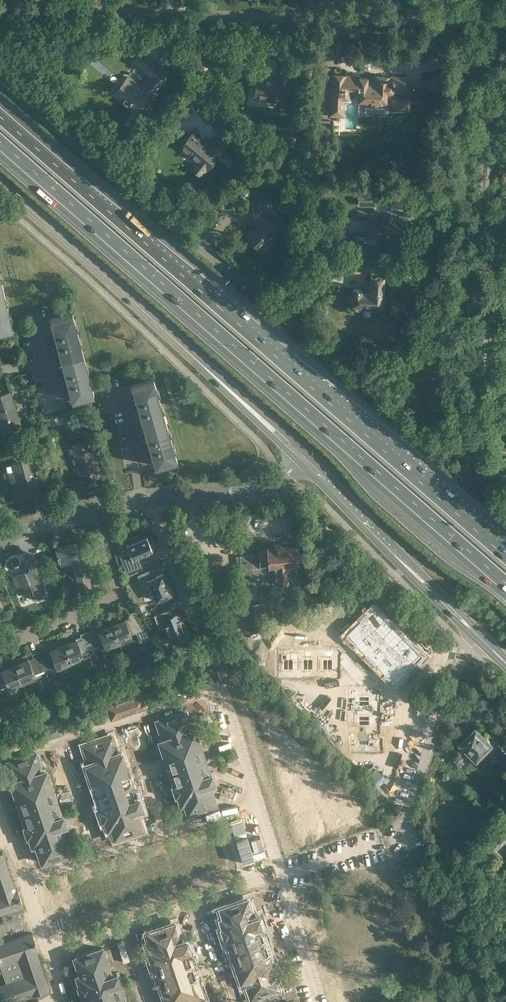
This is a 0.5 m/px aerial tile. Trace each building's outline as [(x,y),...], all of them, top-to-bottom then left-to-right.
[(144,69),(151,60),(141,51),(133,61),(144,69)] [(126,90),(119,98),(129,107),(129,106),(135,111),(169,73),(160,65),(159,67),(154,63),(146,72),(151,76),(140,88),(131,80),(124,88),(126,90)] [(277,64),(276,79),(264,78),(264,77),(256,76),(255,89),(262,90),(261,99),(276,101),(276,100),(286,101),(290,65),(277,64)] [(376,76),(376,81),(367,81),(367,78),(359,77),(359,75),(350,75),(349,77),(340,77),(340,75),(331,74),(331,89),(331,94),(330,94),(329,116),(335,116),(343,116),(344,98),(351,98),(351,88),(358,89),(358,101),(372,101),(372,102),(379,102),(379,101),(385,101),(386,99),(391,99),(391,110),(402,110),(402,111),(409,112),(410,98),(403,98),(396,98),(396,92),(403,93),(404,77),(376,76)] [(129,126),(134,130),(139,124),(134,120),(129,126)] [(293,129),(279,134),(281,138),(283,147),(297,143),(294,134),(293,129)] [(220,132),(208,147),(203,143),(202,144),(198,140),(199,139),(192,134),(180,148),(187,153),(190,150),(199,158),(191,168),(199,174),(204,167),(206,169),(214,160),(212,158),(219,149),(221,150),(229,140),(220,132)] [(240,188),(236,192),(240,197),(245,192),(240,188)] [(376,193),(360,192),(360,204),(376,205),(376,193)] [(265,240),(268,244),(276,236),(273,232),(277,229),(257,209),(265,202),(260,197),(252,204),(252,203),(243,211),(258,226),(255,229),(252,226),(245,234),(258,247),(265,240)] [(407,218),(371,217),(371,235),(406,236),(407,218)] [(351,295),(350,302),(352,302),(352,305),(354,305),(354,307),(355,308),(357,309),(358,309),(360,308),(361,307),(363,309),(363,314),(365,316),(368,316),(370,314),(371,309),(373,307),(374,309),(375,309),(377,310),(378,309),(379,308),(380,306),(382,306),(384,269),(371,268),(370,284),(368,284),(368,290),(370,290),(370,293),(361,293),(361,289),(353,289),(352,296),(351,295)] [(13,327),(0,275),(0,331),(13,327)] [(72,399),(94,393),(72,312),(50,318),(55,337),(51,338),(52,343),(57,342),(66,375),(61,376),(62,381),(67,380),(72,399)] [(156,465),(177,459),(154,378),(132,384),(137,403),(133,405),(134,410),(139,409),(149,441),(144,442),(145,448),(150,446),(156,465)] [(21,426),(9,391),(0,395),(0,426),(2,432),(21,426)] [(82,480),(101,474),(91,440),(72,446),(82,480)] [(21,498),(40,493),(31,458),(12,463),(21,498)] [(130,551),(120,555),(127,572),(142,565),(138,556),(152,550),(152,551),(153,551),(147,536),(146,536),(147,537),(141,539),(140,537),(132,540),(133,543),(128,545),(127,544),(130,551)] [(83,541),(56,547),(58,561),(72,558),(80,589),(91,587),(84,555),(86,555),(83,541)] [(261,554),(252,554),(240,555),(244,600),(260,599),(260,592),(271,591),(271,582),(291,581),(291,579),(297,579),(297,570),(298,570),(297,564),(298,563),(297,547),(287,547),(287,545),(282,546),(279,543),(275,543),(272,546),(269,547),(269,549),(260,549),(261,554)] [(32,555),(25,558),(30,570),(12,576),(19,594),(31,590),(35,600),(46,596),(38,575),(39,574),(32,555)] [(149,570),(138,575),(142,584),(149,581),(154,592),(157,599),(156,599),(157,600),(158,600),(158,599),(170,594),(171,594),(171,593),(170,593),(167,586),(168,586),(166,581),(165,581),(162,574),(163,574),(162,573),(152,577),(149,570)] [(375,605),(348,634),(368,655),(362,662),(376,675),(382,670),(396,684),(425,653),(375,605)] [(170,608),(154,615),(159,629),(165,627),(171,641),(178,638),(180,637),(187,634),(183,626),(185,625),(182,619),(181,619),(179,614),(173,616),(170,608)] [(125,619),(112,625),(119,642),(132,637),(131,634),(147,627),(136,610),(129,613),(131,619),(126,621),(125,619)] [(119,642),(112,625),(99,630),(100,632),(94,634),(92,629),(86,631),(94,650),(100,647),(101,650),(119,642)] [(76,639),(63,645),(71,663),(83,657),(82,655),(94,650),(86,631),(80,633),(83,639),(77,641),(76,639)] [(71,663),(63,645),(50,650),(51,652),(46,654),(43,649),(37,651),(45,670),(56,666),(57,668),(71,663)] [(27,660),(15,665),(22,683),(34,678),(33,675),(45,670),(37,651),(31,654),(34,659),(28,662),(27,660)] [(279,654),(278,676),(289,676),(289,654),(279,654)] [(299,654),(289,654),(289,676),(299,676),(299,654)] [(299,654),(299,676),(308,676),(308,654),(299,654)] [(308,654),(308,676),(318,676),(318,654),(308,654)] [(318,654),(318,676),(328,676),(328,654),(318,654)] [(328,676),(328,677),(338,677),(338,654),(328,654),(328,676)] [(15,665),(2,670),(3,672),(0,673),(0,689),(7,685),(9,688),(22,683),(15,665)] [(353,691),(353,702),(375,702),(375,691),(353,691)] [(142,694),(107,706),(111,719),(147,707),(142,694)] [(52,709),(57,707),(58,706),(55,700),(49,703),(52,709)] [(353,702),(353,711),(375,711),(375,702),(353,702)] [(162,738),(159,739),(175,785),(173,785),(176,795),(178,795),(181,804),(184,802),(188,812),(216,803),(209,784),(215,782),(211,772),(210,773),(194,728),(191,729),(184,711),(156,721),(162,738)] [(353,711),(353,721),(375,721),(375,711),(353,711)] [(59,721),(43,727),(48,739),(63,733),(59,721)] [(353,721),(353,731),(375,731),(375,721),(353,721)] [(460,740),(462,743),(478,758),(479,757),(481,757),(484,755),(483,753),(487,749),(488,748),(490,750),(494,752),(495,753),(494,754),(505,766),(505,748),(503,745),(503,746),(500,743),(499,744),(496,747),(496,746),(493,743),(495,742),(477,724),(468,732),(466,734),(460,740)] [(353,731),(353,741),(375,741),(375,731),(353,731)] [(111,736),(84,746),(90,763),(86,764),(102,809),(100,810),(103,820),(105,819),(108,828),(112,827),(115,837),(143,828),(136,809),(142,807),(138,797),(137,797),(121,753),(118,754),(111,736)] [(352,741),(352,751),(375,751),(375,741),(353,741),(352,741)] [(462,751),(458,755),(456,753),(451,758),(459,767),(465,762),(463,760),(467,756),(462,751)] [(36,753),(8,762),(14,780),(10,781),(26,826),(24,827),(28,837),(30,836),(33,845),(36,844),(42,862),(70,852),(61,826),(66,824),(63,814),(61,814),(46,770),(42,771),(36,753)] [(223,917),(220,919),(223,927),(221,928),(224,938),(226,937),(242,983),(245,982),(251,999),(279,989),(273,971),(276,970),(261,925),(263,925),(259,915),(254,917),(247,898),(220,907),(223,917)] [(147,943),(150,952),(148,953),(151,963),(153,962),(167,1001),(202,1001),(200,996),(203,995),(188,950),(190,949),(186,939),(181,941),(174,922),(147,932),(150,942),(147,943)] [(74,957),(80,975),(77,976),(80,985),(78,985),(81,995),(83,995),(86,1001),(125,1001),(118,983),(120,982),(116,972),(111,974),(102,947),(74,957)]
